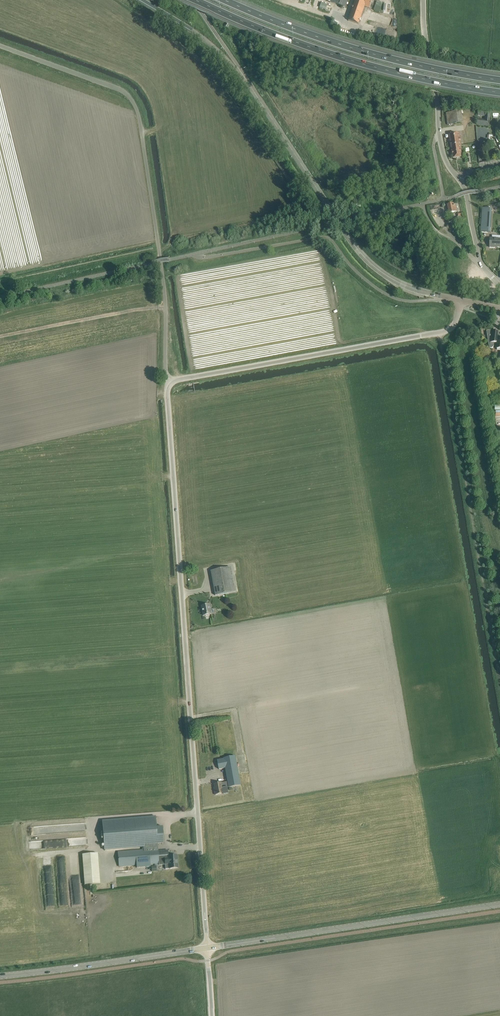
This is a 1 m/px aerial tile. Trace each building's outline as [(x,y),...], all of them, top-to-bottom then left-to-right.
[(359,24),(365,6),(369,8),(372,0),(355,0),(348,20),(359,24)] [(377,1),(374,10),(380,12),(382,2),(377,1)] [(479,109),(478,111),(478,115),(485,116),(485,117),(478,117),(477,125),(490,126),(491,111),(479,109)] [(463,123),(461,110),(446,113),(448,125),(463,123)] [(451,147),(461,145),(459,133),(450,134),(451,147)] [(461,145),(451,147),(453,158),(462,157),(460,149),(462,149),(461,145)] [(453,204),(447,205),(449,213),(458,211),(456,205),(453,205),(453,204)] [(488,232),(489,208),(482,208),(481,231),(488,232)] [(492,235),(492,238),(490,238),(490,247),(495,247),(499,247),(499,236),(492,235)] [(499,335),(499,332),(486,330),(489,346),(489,347),(489,348),(490,348),(491,348),(492,347),(493,346),(493,345),(493,344),(493,343),(497,343),(497,349),(499,349),(499,335)] [(215,595),(220,595),(235,592),(231,567),(211,571),(215,595)] [(209,615),(209,614),(211,614),(210,604),(202,606),(203,615),(205,615),(206,616),(209,615)] [(229,787),(241,785),(235,756),(224,758),(224,759),(217,760),(219,769),(225,768),(228,782),(229,787)] [(215,795),(223,793),(223,794),(228,793),(227,787),(229,787),(228,782),(221,783),(214,784),(215,790),(214,790),(215,795)] [(156,816),(102,820),(105,849),(105,850),(144,847),(144,850),(118,852),(119,866),(135,865),(136,868),(146,867),(151,867),(150,864),(159,863),(159,865),(165,864),(166,869),(169,868),(169,869),(178,868),(177,855),(169,856),(168,850),(166,850),(158,851),(158,848),(157,849),(157,844),(164,843),(162,826),(156,827),(156,816)] [(44,849),(44,840),(31,841),(31,849),(44,849)] [(98,853),(82,854),(85,885),(100,883),(98,853)]
